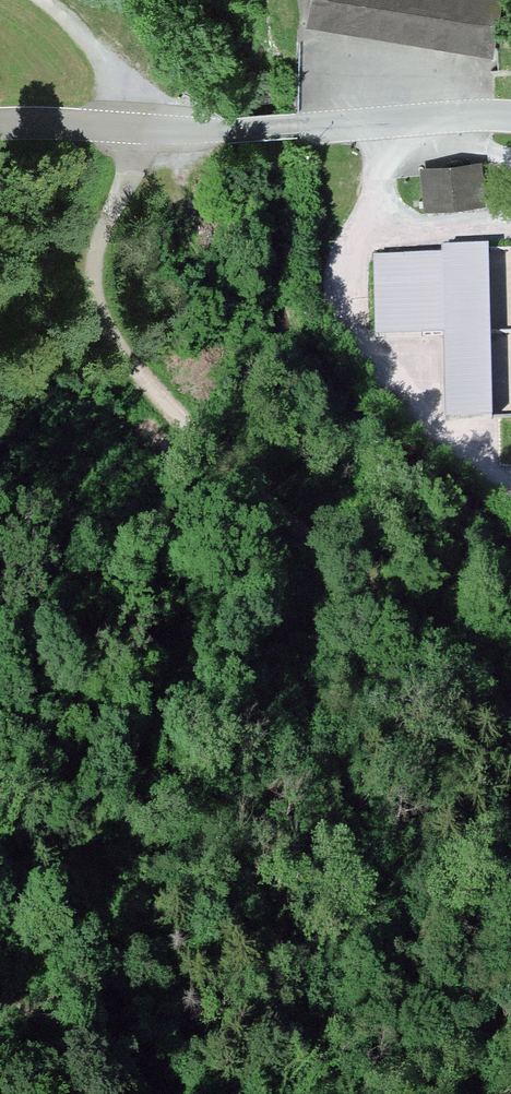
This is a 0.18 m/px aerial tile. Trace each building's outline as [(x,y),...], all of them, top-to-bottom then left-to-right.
[(309,17),(317,18),(492,47),(500,0),(312,0),(309,17)] [(492,47),(317,18),(316,26),(491,55),(492,47)] [(480,169),(423,174),(426,209),(483,204),(480,169)] [(442,250),(442,259),(444,333),(446,419),(493,418),(489,249),(442,250)] [(444,333),(442,259),(421,260),(421,258),(374,259),(376,338),(422,336),(422,334),(444,333)]
